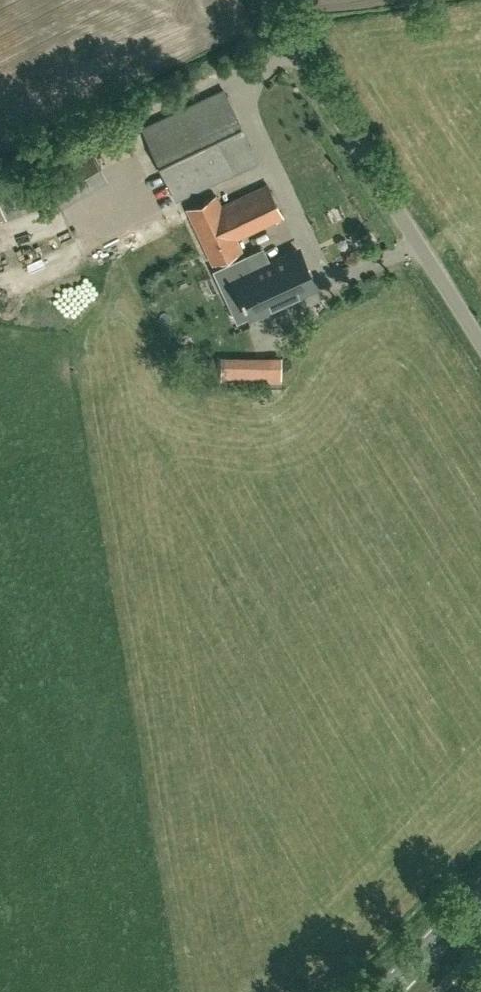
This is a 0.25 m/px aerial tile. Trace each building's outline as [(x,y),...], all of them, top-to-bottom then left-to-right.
[(256,163),(222,90),(142,127),(176,200),(256,163)] [(105,166),(56,190),(67,211),(79,205),(76,200),(113,182),(105,166)] [(236,239),(282,217),(266,184),(220,206),(215,196),(186,210),(212,264),(241,250),(236,239)] [(246,255),(212,270),(223,293),(237,286),(251,316),(315,286),(305,264),(302,259),(298,250),(271,263),(253,271),(246,255)] [(282,384),(282,356),(221,356),(220,382),(282,384)]
